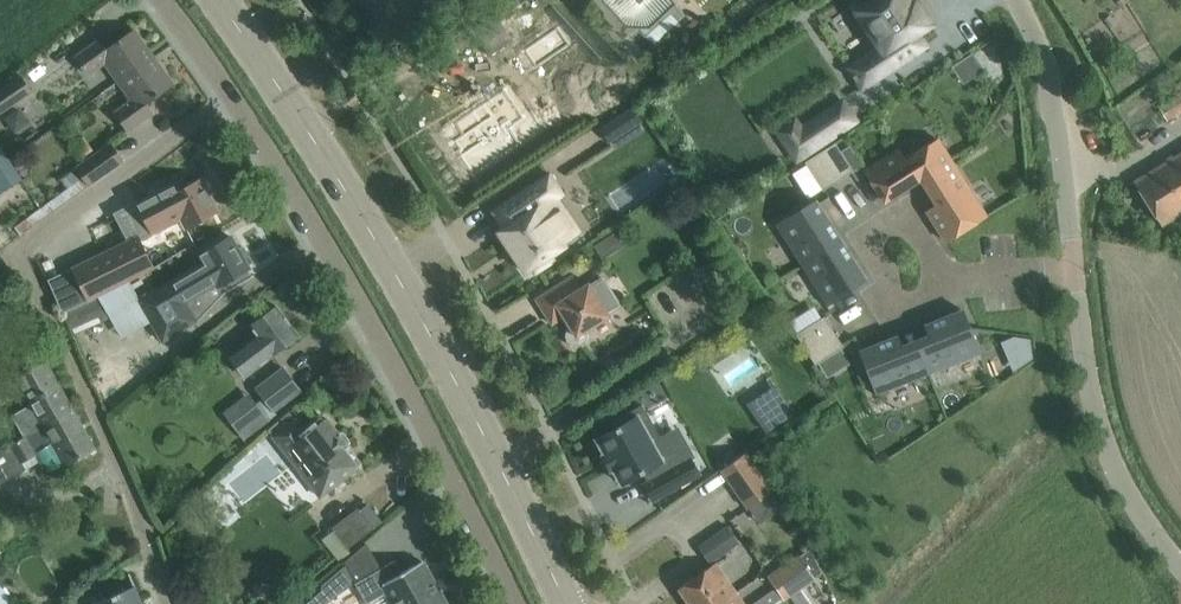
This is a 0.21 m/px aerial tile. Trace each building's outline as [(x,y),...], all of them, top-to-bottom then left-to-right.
[(848,67),(854,75),(853,76),(855,81),(857,80),(862,88),(925,45),(920,38),(916,32),(929,23),(915,2),(910,5),(907,0),(858,0),(852,4),(880,46),(848,67)] [(123,77),(153,56),(134,29),(106,49),(99,40),(75,57),(87,74),(110,58),(123,77)] [(137,96),(114,112),(127,130),(151,113),(144,104),(173,83),(153,56),(123,77),(137,96)] [(21,78),(0,92),(0,112),(31,92),(21,78)] [(461,136),(447,145),(448,147),(450,145),(454,143),(459,150),(455,152),(472,178),(494,163),(495,164),(508,156),(507,155),(522,145),(521,143),(519,145),(508,129),(525,118),(524,117),(522,118),(505,92),(507,91),(506,89),(504,91),(453,124),(451,126),(452,127),(454,125),(461,136)] [(1160,107),(1169,121),(1180,113),(1180,94),(1160,107)] [(834,114),(825,121),(834,135),(856,121),(842,101),(830,109),(834,114)] [(794,118),(776,131),(796,160),(814,148),(801,128),(794,118)] [(899,150),(865,171),(884,201),(920,179),(930,172),(950,159),(937,139),(905,159),(899,150)] [(10,159),(3,148),(0,143),(0,165),(10,159)] [(820,152),(838,180),(853,171),(835,143),(820,152)] [(20,235),(88,184),(122,160),(111,144),(76,168),(83,177),(14,227),(20,235)] [(820,152),(805,162),(823,190),(838,180),(820,152)] [(1134,182),(1161,225),(1180,213),(1180,152),(1134,182)] [(10,159),(0,165),(0,193),(22,178),(10,159)] [(936,204),(927,211),(946,241),(986,216),(950,159),(930,172),(920,179),(936,204)] [(552,199),(561,192),(549,174),(493,211),(504,227),(498,231),(525,273),(531,269),(534,273),(554,260),(551,255),(565,246),(551,224),(563,216),(552,199)] [(137,203),(117,214),(130,239),(138,235),(150,229),(153,233),(181,219),(186,227),(196,222),(217,211),(201,179),(177,191),(171,195),(167,187),(137,203)] [(801,265),(842,240),(816,200),(776,225),(801,265)] [(72,267),(48,279),(62,312),(84,303),(100,295),(138,276),(153,268),(148,257),(138,235),(130,239),(72,267)] [(148,293),(137,300),(150,322),(160,340),(197,319),(188,303),(213,288),(218,296),(232,288),(252,276),(248,268),(249,267),(247,264),(238,248),(231,237),(211,248),(201,254),(195,257),(199,264),(196,265),(200,272),(169,290),(165,283),(148,293)] [(801,265),(827,305),(866,280),(842,240),(801,265)] [(573,276),(536,299),(548,318),(560,311),(564,317),(570,327),(567,330),(565,336),(567,341),(571,345),(577,347),(582,345),(586,340),(588,335),(586,330),(609,316),(607,313),(619,305),(602,279),(590,286),(588,283),(580,288),(573,276)] [(84,303),(62,312),(72,335),(77,333),(110,317),(100,295),(84,303)] [(298,336),(275,305),(249,325),(261,340),(234,360),(245,375),(272,355),(298,336)] [(928,374),(980,354),(962,310),(926,324),(925,325),(929,335),(915,340),(920,352),(928,374)] [(796,334),(806,349),(834,332),(824,317),(796,334)] [(834,332),(806,349),(815,364),(843,347),(843,346),(834,332)] [(897,336),(896,336),(859,351),(877,395),(928,374),(920,352),(915,340),(901,346),(897,336)] [(72,409),(45,360),(5,382),(15,399),(24,394),(30,405),(12,415),(24,436),(72,409)] [(257,404),(232,424),(245,440),(277,414),(274,411),(278,407),(299,390),(281,368),(255,389),(263,399),(257,404)] [(605,454),(601,455),(609,470),(612,468),(621,484),(642,472),(647,482),(643,484),(652,500),(700,474),(690,458),(676,466),(642,404),(609,423),(612,429),(596,438),(605,454)] [(24,436),(0,450),(0,484),(26,469),(22,463),(35,455),(47,475),(64,465),(64,466),(95,449),(72,409),(24,436)] [(358,467),(343,448),(346,445),(326,418),(307,433),(290,412),(269,430),(321,496),(358,467)] [(745,453),(722,469),(748,508),(772,492),(745,453)] [(323,535),(339,556),(386,520),(370,499),(323,535)] [(754,603),(773,603),(783,597),(784,599),(814,578),(814,577),(826,568),(811,547),(769,576),(777,588),(754,603)] [(354,583),(366,603),(446,603),(422,561),(401,573),(394,560),(355,583),(354,583)] [(689,603),(719,603),(735,592),(715,563),(679,588),(689,603)] [(306,603),(326,603),(333,598),(354,583),(355,583),(345,566),(321,586),(323,589),(306,603)] [(93,603),(142,603),(129,573),(128,573),(133,586),(119,592),(118,591),(107,596),(107,597),(92,603),(93,603)] [(735,592),(719,603),(743,603),(735,592)]
